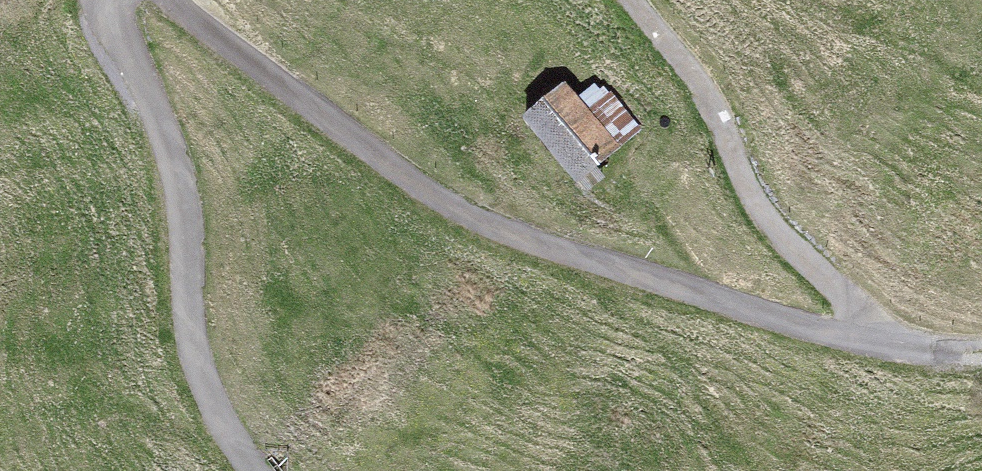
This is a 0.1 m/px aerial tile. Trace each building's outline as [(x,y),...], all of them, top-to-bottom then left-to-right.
[(593,128),(572,96),(530,124),(575,191),(639,150),(615,114),(593,128)]
